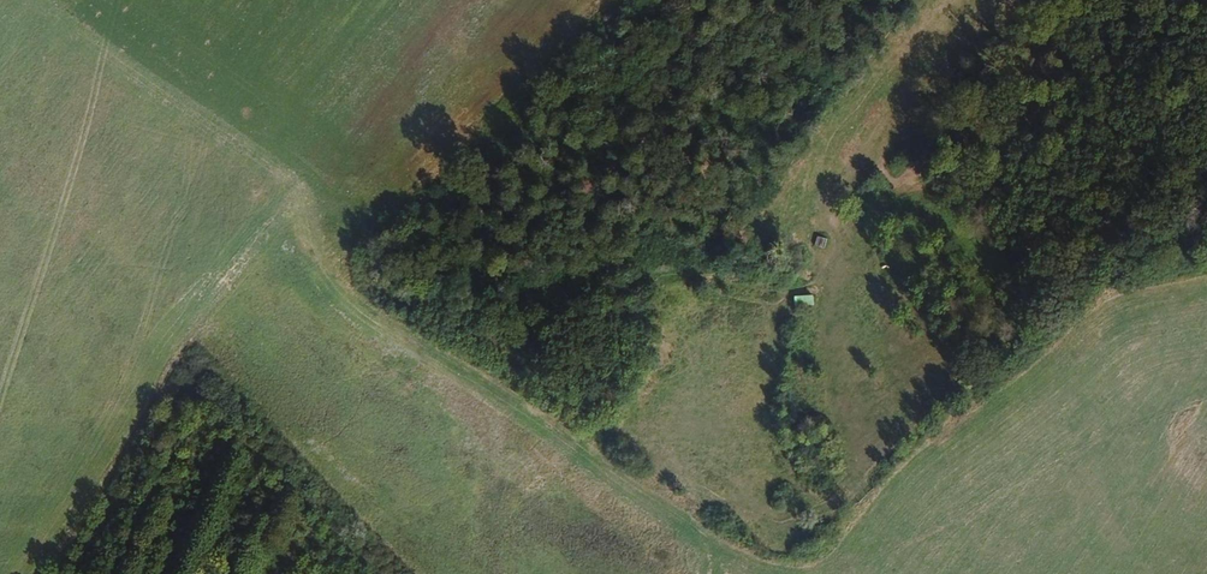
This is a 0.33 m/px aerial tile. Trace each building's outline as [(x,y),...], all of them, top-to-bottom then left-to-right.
[(796,306),(814,306),(814,296),(795,296),(796,306)]
